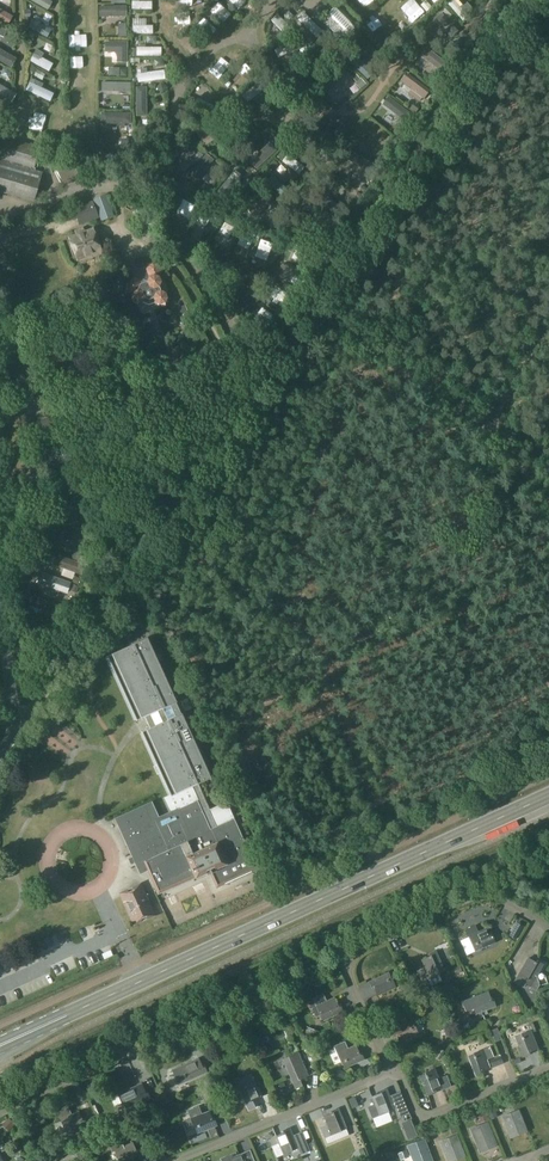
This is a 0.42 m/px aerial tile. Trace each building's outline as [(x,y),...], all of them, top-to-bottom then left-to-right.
[(48,9),(31,0),(24,0),(22,5),(44,17),(48,9)] [(352,6),(359,16),(370,9),(363,0),(360,0),(352,6)] [(424,2),(432,12),(442,4),(439,0),(426,0),(424,2)] [(229,1),(223,7),(236,18),(241,12),(229,1)] [(460,8),(459,10),(450,4),(444,12),(461,25),(463,23),(462,22),(468,14),(460,8)] [(100,17),(126,17),(126,7),(100,7),(100,17)] [(406,7),(399,13),(415,29),(421,23),(406,7)] [(213,25),(222,16),(214,9),(205,17),(213,25)] [(319,21),(324,15),(318,10),(313,15),(319,21)] [(328,14),(322,20),(343,41),(349,35),(328,14)] [(312,44),(318,39),(299,19),(293,25),(312,44)] [(273,22),(267,27),(280,42),(286,37),(273,22)] [(370,23),(364,28),(373,38),(378,34),(373,28),(373,27),(370,23)] [(46,45),(50,33),(43,30),(42,33),(28,28),(25,37),(46,45)] [(129,41),(149,41),(150,33),(130,33),(129,41)] [(127,63),(127,42),(105,42),(105,52),(117,53),(117,63),(127,63)] [(271,57),(275,64),(296,53),(292,46),(271,57)] [(426,48),(420,56),(441,72),(447,64),(426,48)] [(11,68),(16,59),(0,49),(0,62),(11,68)] [(36,50),(30,61),(49,71),(53,64),(41,58),(43,54),(36,50)] [(134,55),(134,64),(158,63),(158,55),(134,55)] [(97,79),(113,80),(113,59),(97,59),(97,79)] [(295,62),(288,66),(292,73),(299,69),(295,62)] [(424,99),(430,91),(406,73),(400,82),(411,90),(408,94),(419,102),(422,98),(424,99)] [(321,88),(326,94),(342,82),(338,76),(321,88)] [(134,80),(135,89),(162,88),(162,79),(134,80)] [(344,80),(323,100),(327,104),(338,94),(343,99),(353,90),(344,80)] [(95,90),(96,111),(102,111),(101,100),(120,99),(120,89),(95,90)] [(48,108),(51,100),(26,91),(23,99),(48,108)] [(244,110),(257,98),(251,91),(238,103),(244,110)] [(11,102),(0,96),(0,103),(8,108),(11,102)] [(404,121),(410,113),(388,97),(382,105),(404,121)] [(217,117),(196,105),(193,111),(214,122),(217,117)] [(101,124),(131,124),(131,113),(101,114),(101,124)] [(205,117),(191,126),(202,142),(215,133),(205,117)] [(62,144),(64,135),(54,133),(52,142),(62,144)] [(0,140),(0,192),(34,202),(43,172),(35,170),(36,168),(34,168),(40,147),(1,136),(0,140)] [(256,169),(276,151),(269,143),(249,162),(256,169)] [(65,186),(74,181),(65,164),(55,168),(65,186)] [(226,198),(242,177),(234,171),(218,192),(226,198)] [(336,217),(342,208),(319,192),(313,201),(336,217)] [(94,199),(102,220),(113,216),(106,195),(94,199)] [(79,225),(99,217),(93,199),(90,200),(91,201),(73,208),(79,225)] [(251,211),(244,217),(249,222),(256,216),(251,211)] [(318,244),(322,234),(302,226),(298,235),(318,244)] [(78,236),(71,239),(78,258),(101,250),(94,230),(86,233),(84,228),(76,231),(78,236)] [(213,230),(210,241),(216,243),(219,232),(213,230)] [(252,255),(264,260),(270,248),(258,242),(252,255)] [(299,265),(305,253),(294,248),(288,260),(299,265)] [(130,297),(133,302),(137,304),(143,302),(149,305),(155,302),(160,304),(165,302),(167,298),(165,292),(167,288),(165,284),(161,282),(159,277),(161,272),(158,265),(153,263),(148,264),(146,269),(148,273),(143,279),(139,281),(133,279),(129,281),(124,290),(126,295),(130,297)] [(296,296),(301,289),(290,281),(285,288),(296,296)] [(41,449),(43,458),(59,454),(60,458),(65,457),(64,453),(68,452),(67,443),(41,449)] [(75,549),(84,549),(83,530),(60,531),(60,541),(74,540),(75,549)] [(86,559),(85,550),(71,551),(72,559),(77,560),(86,559)] [(56,555),(53,565),(81,575),(85,565),(56,555)] [(67,593),(70,583),(42,573),(38,583),(67,593)] [(53,615),(57,605),(33,596),(29,605),(53,615)] [(148,637),(108,655),(171,796),(165,799),(171,812),(158,818),(151,803),(116,819),(133,856),(128,858),(131,865),(136,863),(138,867),(139,866),(142,871),(148,868),(158,889),(168,885),(170,889),(210,871),(217,887),(225,884),(225,885),(252,873),(251,872),(259,868),(257,863),(258,863),(255,856),(254,857),(247,840),(243,841),(234,820),(226,802),(210,809),(199,784),(211,778),(148,637)] [(156,916),(141,883),(119,893),(133,926),(156,916)] [(175,906),(190,901),(188,894),(197,891),(195,886),(171,894),(173,898),(164,901),(168,912),(176,910),(175,906)] [(190,894),(194,903),(203,899),(199,891),(190,894)] [(486,927),(478,931),(475,925),(465,930),(472,946),(473,945),(476,951),(495,942),(492,935),(490,936),(486,927)] [(439,973),(445,971),(436,951),(429,954),(430,956),(421,960),(424,968),(417,971),(422,982),(439,975),(439,973)] [(527,958),(514,982),(523,987),(525,984),(536,990),(539,985),(536,976),(543,964),(537,961),(536,962),(527,958)] [(389,972),(369,981),(372,988),(374,987),(378,996),(396,988),(392,978),(391,978),(389,972)] [(493,999),(491,1000),(488,992),(462,1002),(465,1011),(473,1008),(475,1014),(496,1007),(493,999)] [(334,997),(327,1000),(324,994),(313,999),(320,1015),(321,1015),(323,1021),(343,1012),(340,1004),(338,1005),(334,997)] [(395,1036),(397,1036),(401,1044),(419,1036),(415,1026),(414,1027),(412,1021),(392,1029),(395,1036)] [(531,1030),(520,1034),(521,1035),(515,1037),(523,1057),(531,1054),(529,1052),(538,1048),(531,1030)] [(345,1041),(334,1046),(341,1062),(342,1062),(344,1068),(364,1059),(361,1053),(359,1053),(356,1045),(348,1048),(345,1041)] [(487,1060),(493,1057),(490,1047),(473,1053),(473,1054),(467,1056),(475,1077),(482,1074),(482,1072),(490,1069),(487,1060)] [(300,1079),(308,1076),(298,1052),(288,1056),(288,1057),(283,1059),(295,1089),(303,1086),(300,1079)] [(203,1065),(202,1066),(199,1058),(172,1070),(178,1085),(207,1073),(203,1065)] [(446,1076),(438,1079),(434,1069),(425,1073),(425,1074),(419,1076),(427,1096),(435,1093),(434,1091),(441,1089),(441,1090),(450,1086),(446,1076)] [(252,1100),(260,1097),(250,1074),(241,1078),(241,1079),(235,1081),(248,1110),(255,1107),(252,1100)] [(118,1094),(122,1104),(123,1103),(125,1108),(150,1098),(147,1091),(145,1092),(141,1084),(118,1094)] [(375,1105),(368,1107),(372,1118),(379,1115),(389,1111),(388,1111),(395,1109),(387,1089),(379,1091),(380,1093),(371,1097),(375,1105)] [(79,1111),(72,1114),(69,1107),(57,1113),(64,1129),(65,1129),(67,1134),(88,1126),(85,1118),(82,1119),(79,1111)] [(209,1111),(202,1114),(199,1108),(188,1113),(194,1128),(195,1128),(197,1134),(218,1125),(215,1118),(212,1119),(209,1111)] [(327,1125),(320,1127),(324,1138),(327,1144),(349,1135),(347,1128),(338,1108),(331,1111),(332,1113),(323,1117),(327,1125)] [(528,1131),(520,1110),(502,1117),(510,1139),(528,1131)] [(478,1146),(494,1140),(487,1124),(471,1130),(478,1146)] [(302,1132),(293,1136),(290,1128),(283,1131),(283,1133),(275,1136),(279,1146),(272,1148),(276,1158),(291,1152),(291,1154),(300,1150),(302,1154),(309,1151),(302,1132)] [(448,1160),(456,1160),(466,1157),(457,1135),(440,1142),(448,1160)] [(252,1154),(270,1149),(267,1137),(249,1142),(252,1154)] [(408,1145),(414,1160),(434,1160),(425,1138),(408,1145)] [(114,1150),(118,1160),(119,1159),(120,1160),(131,1160),(141,1157),(137,1149),(136,1150),(133,1142),(114,1150)]
